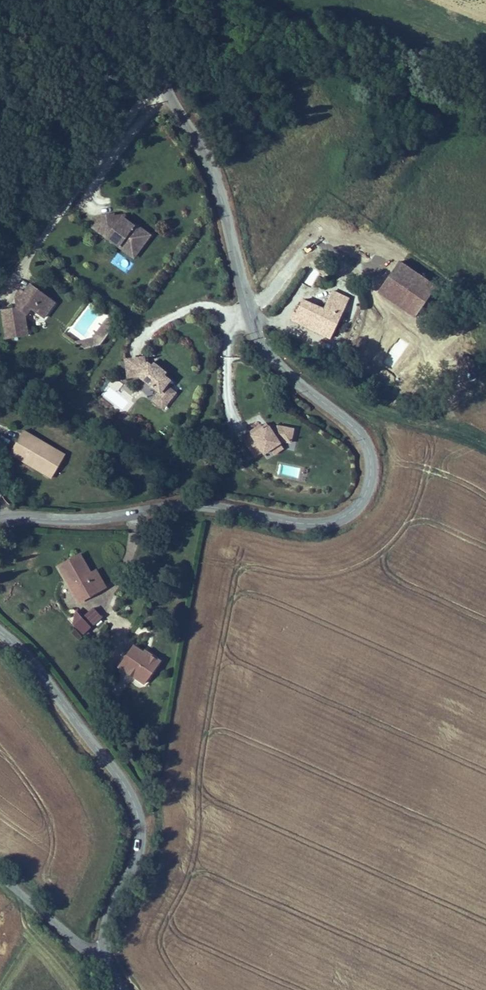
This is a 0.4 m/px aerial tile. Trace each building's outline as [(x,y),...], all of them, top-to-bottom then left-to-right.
[(140,238),(144,233),(136,227),(134,229),(127,223),(125,225),(123,224),(122,219),(115,220),(115,218),(102,221),(95,231),(120,250),(124,245),(131,250),(128,253),(137,259),(144,249),(141,247),(140,238)] [(144,249),(152,239),(144,233),(140,238),(141,247),(144,249)] [(128,253),(131,250),(124,245),(120,250),(135,261),(137,259),(128,253)] [(406,305),(424,274),(400,260),(382,291),(406,305)] [(420,313),(438,282),(424,274),(406,305),(420,313)] [(57,305),(33,287),(27,295),(24,292),(18,301),(23,304),(19,311),(4,313),(9,342),(27,339),(26,329),(29,329),(28,320),(33,312),(46,321),(57,305)] [(332,337),(351,300),(336,293),(327,310),(306,300),(296,319),(309,325),(332,337)] [(105,317),(92,340),(101,345),(114,322),(105,317)] [(123,358),(126,379),(143,377),(148,410),(171,407),(165,361),(146,364),(145,355),(123,358)] [(290,444),(292,430),(252,422),(246,451),(279,458),(282,442),(290,444)] [(63,448),(35,431),(22,454),(40,465),(41,463),(46,466),(45,468),(63,479),(74,461),(60,453),(63,448)] [(77,457),(63,448),(60,453),(74,461),(77,457)] [(70,558),(59,565),(80,600),(100,588),(90,570),(79,553),(70,558)] [(90,570),(100,588),(108,584),(97,566),(90,570)] [(70,620),(87,632),(105,612),(96,604),(86,615),(79,609),(71,608),(75,614),(70,620)] [(144,681),(160,659),(147,650),(145,652),(133,644),(119,664),(128,671),(131,666),(136,670),(133,674),(144,681)]
